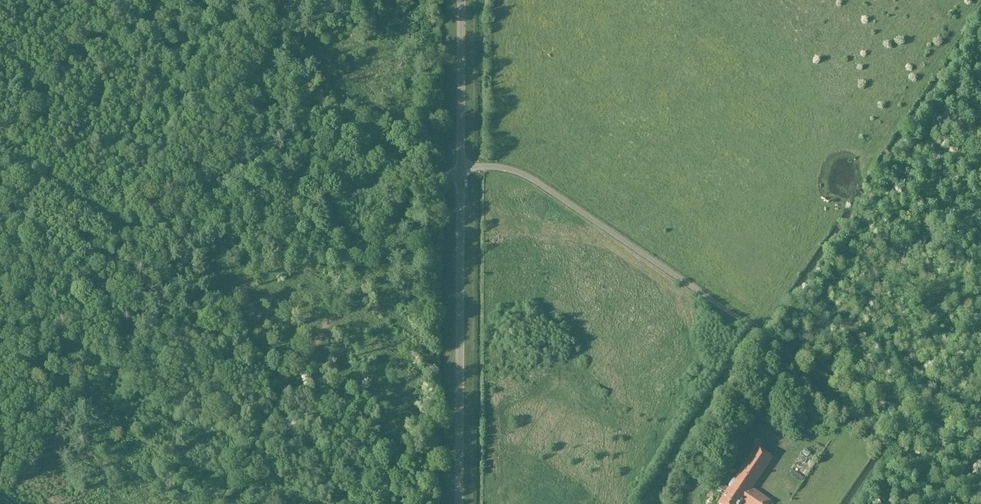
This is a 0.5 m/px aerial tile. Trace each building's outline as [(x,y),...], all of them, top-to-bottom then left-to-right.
[(725,492),(718,503),(742,503),(769,503),(771,502),(752,489),(772,458),(755,447),(725,492)]
